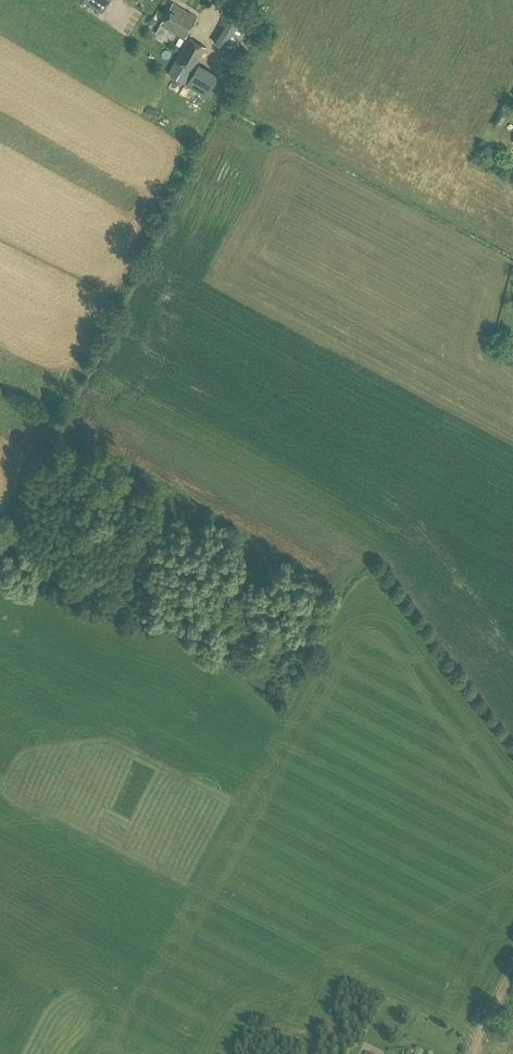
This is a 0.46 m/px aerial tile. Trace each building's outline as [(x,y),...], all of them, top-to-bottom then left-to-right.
[(197,18),(172,3),(172,4),(160,24),(161,24),(158,30),(167,35),(170,30),(185,38),(197,18)] [(236,69),(244,56),(234,51),(250,24),(231,13),(214,43),(231,53),(226,62),(236,69)] [(185,83),(205,47),(188,38),(168,74),(185,83)] [(201,59),(180,100),(200,111),(222,69),(201,59)]
